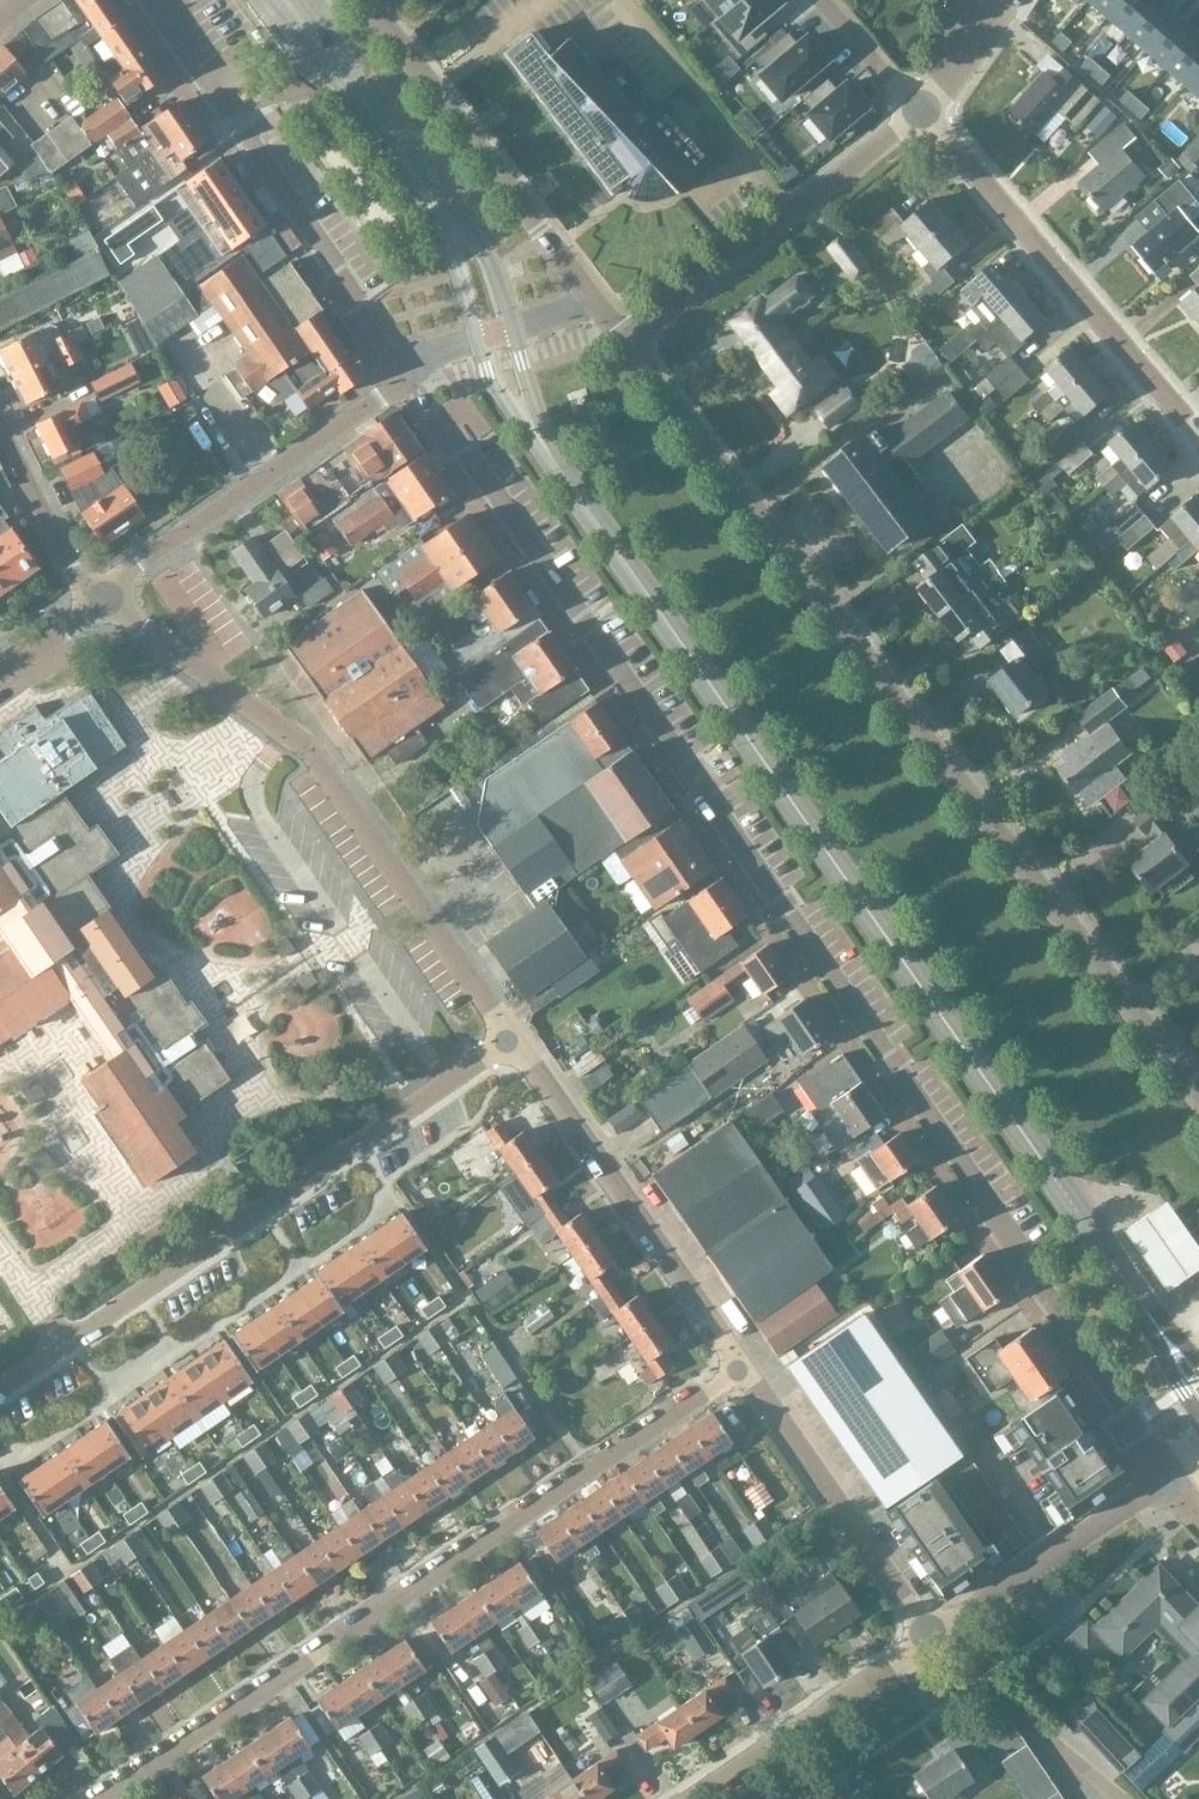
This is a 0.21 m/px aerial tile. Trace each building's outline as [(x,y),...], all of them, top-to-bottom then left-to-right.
[(51,6),(75,41),(79,38),(94,27),(75,0),(60,0),(51,6)] [(94,27),(106,18),(106,17),(110,14),(111,16),(116,12),(108,0),(75,0),(94,27)] [(695,1),(686,8),(704,29),(710,24),(740,0),(695,0),(695,1)] [(710,24),(738,57),(765,35),(755,24),(780,3),(777,0),(740,0),(710,24)] [(1089,0),(1108,17),(1124,0),(1089,0)] [(1128,34),(1158,0),(1124,0),(1108,17),(1128,34)] [(1128,34),(1147,51),(1179,15),(1161,0),(1158,0),(1128,34)] [(75,41),(51,6),(35,17),(22,28),(45,62),(75,41)] [(106,18),(94,27),(79,38),(90,54),(128,28),(116,12),(111,16),(110,14),(106,17),(106,18)] [(1147,51),(1167,69),(1198,32),(1179,15),(1147,51)] [(128,28),(90,54),(102,71),(139,45),(128,28)] [(1167,69),(1186,86),(1198,71),(1198,33),(1198,32),(1167,69)] [(644,121),(640,117),(566,38),(547,57),(528,33),(501,53),(610,196),(611,195),(607,190),(619,181),(622,184),(625,187),(629,189),(625,197),(631,200),(637,202),(643,202),(649,202),(655,201),(661,198),(667,195),(672,191),(674,194),(709,161),(658,108),(644,121)] [(760,75),(780,99),(827,59),(815,44),(813,46),(805,37),(796,45),(787,34),(756,60),(766,71),(760,75)] [(1059,34),(1053,42),(1064,51),(1070,44),(1059,34)] [(27,73),(4,45),(0,48),(0,96),(27,73)] [(139,45),(102,71),(109,81),(126,104),(163,79),(139,45)] [(1087,59),(1081,66),(1092,76),(1098,68),(1087,59)] [(718,66),(707,75),(716,86),(727,77),(718,66)] [(1042,73),(1007,112),(1033,135),(1034,134),(1045,143),(1066,119),(1077,128),(1101,101),(1086,88),(1063,68),(1052,80),(1043,71),(1042,73)] [(1098,68),(1092,76),(1103,85),(1109,78),(1098,68)] [(1198,97),(1198,71),(1186,86),(1198,97)] [(844,84),(836,91),(826,80),(803,100),(813,111),(808,114),(828,138),(867,106),(854,91),(852,93),(844,84)] [(1126,93),(1120,100),(1131,110),(1137,102),(1126,93)] [(116,100),(79,126),(92,144),(107,135),(130,119),(116,100)] [(130,119),(107,135),(116,149),(115,149),(128,168),(116,177),(134,203),(211,150),(178,102),(137,130),(130,119)] [(1137,102),(1131,110),(1142,119),(1148,112),(1137,102)] [(1106,106),(1097,117),(1109,127),(1118,117),(1106,106)] [(92,144),(79,126),(72,115),(31,144),(50,174),(92,144)] [(752,118),(742,127),(751,137),(761,129),(752,118)] [(0,121),(0,147),(13,136),(0,121)] [(1121,147),(1134,136),(1123,124),(1096,147),(1105,158),(1077,182),(1102,211),(1145,175),(1121,147)] [(1182,154),(1183,155),(1194,165),(1198,159),(1198,135),(1182,154)] [(14,163),(0,147),(0,174),(14,163)] [(1158,165),(1167,176),(1179,166),(1171,155),(1158,165)] [(197,200),(166,222),(178,240),(243,195),(218,159),(185,182),(197,200)] [(782,164),(774,171),(785,184),(797,173),(791,165),(786,169),(782,164)] [(1131,246),(1154,273),(1198,235),(1198,232),(1182,212),(1196,200),(1182,183),(1178,179),(1155,198),(1159,203),(1169,215),(1131,246)] [(70,180),(61,186),(67,196),(76,191),(70,180)] [(12,205),(13,207),(14,206),(5,187),(0,189),(0,211),(12,205)] [(178,240),(156,256),(157,257),(177,286),(190,277),(193,282),(243,247),(261,273),(286,256),(263,224),(255,213),(251,206),(243,195),(178,240)] [(909,235),(919,246),(949,221),(930,199),(903,221),(891,208),(870,226),(887,246),(909,235)] [(152,206),(142,212),(152,227),(162,220),(156,211),(152,206)] [(142,212),(133,219),(142,233),(152,227),(142,212)] [(133,219),(123,226),(133,240),(142,233),(133,219)] [(949,221),(919,246),(930,259),(921,266),(933,279),(917,293),(926,304),(954,281),(942,266),(968,244),(949,221)] [(14,251),(0,224),(0,258),(14,251)] [(123,226),(113,233),(123,247),(127,244),(133,240),(123,226)] [(113,233),(103,240),(107,245),(113,254),(123,247),(113,233)] [(108,275),(97,253),(100,252),(89,234),(71,244),(80,262),(0,301),(0,328),(108,275)] [(867,266),(844,235),(829,247),(852,277),(867,266)] [(123,247),(113,254),(119,263),(134,254),(127,244),(123,247)] [(24,263),(36,257),(30,245),(18,251),(24,263)] [(157,257),(118,283),(155,345),(213,304),(247,355),(320,307),(307,288),(287,261),(257,282),(254,276),(239,255),(199,283),(183,295),(177,286),(157,257)] [(991,265),(951,298),(964,314),(972,308),(982,321),(970,331),(977,339),(976,340),(977,341),(1026,297),(1007,276),(1004,279),(991,265)] [(1189,275),(1198,286),(1179,303),(1194,320),(1197,318),(1198,321),(1198,267),(1189,275)] [(811,363),(795,341),(778,319),(810,294),(798,278),(766,303),(762,298),(731,321),(780,386),(772,392),(788,413),(810,397),(819,409),(816,412),(828,427),(859,404),(847,388),(845,390),(820,356),(811,363)] [(1026,297),(977,341),(985,350),(995,341),(1003,342),(1012,353),(1024,342),(1022,340),(1045,320),(1026,297)] [(234,368),(224,375),(240,399),(250,391),(282,370),(296,390),(294,391),(295,391),(282,400),(294,416),(306,407),(334,388),(338,393),(360,377),(357,372),(362,368),(320,307),(247,355),(232,366),(234,368)] [(91,334),(104,328),(99,317),(86,323),(91,334)] [(0,351),(14,377),(76,346),(75,344),(69,332),(61,336),(57,328),(51,326),(37,333),(0,351)] [(977,339),(970,331),(966,326),(940,348),(952,362),(977,341),(976,340),(977,339)] [(76,346),(14,377),(27,404),(63,386),(71,382),(64,368),(83,359),(81,355),(89,351),(84,340),(75,344),(76,346)] [(1033,404),(1041,413),(1088,371),(1070,350),(1046,370),(1057,383),(1033,404)] [(991,382),(996,388),(1021,367),(1010,355),(985,377),(991,382)] [(898,390),(907,402),(948,371),(939,359),(898,390)] [(89,382),(99,402),(139,382),(129,362),(89,382)] [(1021,367),(996,388),(1007,401),(1031,379),(1021,367)] [(1088,371),(1041,413),(1048,423),(1064,409),(1076,422),(1084,415),(1108,394),(1088,371)] [(971,397),(982,387),(972,374),(960,383),(971,397)] [(184,400),(174,379),(159,387),(168,407),(184,400)] [(906,462),(965,416),(946,392),(884,439),(875,427),(826,464),(889,547),(928,517),(908,490),(920,481),(906,462)] [(987,396),(982,400),(977,404),(986,415),(996,407),(987,396)] [(90,418),(90,417),(101,411),(94,398),(38,427),(53,456),(67,449),(71,458),(83,452),(71,428),(90,418)] [(348,498),(420,449),(395,412),(295,481),(276,494),(304,534),(350,501),(348,498)] [(1095,478),(1103,487),(1151,445),(1133,423),(1109,444),(1120,457),(1095,478)] [(1073,430),(1046,454),(1049,457),(1055,464),(1058,462),(1083,441),(1073,430)] [(145,517),(112,469),(131,459),(120,439),(99,450),(59,470),(81,513),(103,546),(145,517)] [(1083,441),(1058,462),(1064,469),(1069,475),(1094,453),(1083,441)] [(1151,445),(1103,487),(1111,497),(1127,483),(1138,495),(1147,488),(1171,467),(1151,445)] [(399,528),(451,493),(424,454),(372,489),(330,517),(336,526),(349,545),(381,523),(387,531),(396,524),(399,528)] [(1046,472),(1035,483),(1045,494),(1057,484),(1052,479),(1046,472)] [(1198,532),(1198,502),(1195,497),(1160,527),(1169,538),(1147,557),(1157,569),(1166,561),(1198,532)] [(1111,524),(1121,536),(1145,514),(1135,503),(1111,524)] [(6,588),(37,567),(12,530),(11,531),(3,520),(7,517),(0,506),(0,579),(6,588)] [(1145,514),(1121,536),(1118,538),(1128,550),(1156,526),(1145,514)] [(494,559),(465,518),(465,517),(423,546),(418,539),(371,572),(389,599),(405,588),(414,601),(402,609),(414,625),(473,584),(468,577),(494,559)] [(962,524),(912,562),(926,580),(919,586),(940,614),(994,571),(986,561),(979,566),(965,548),(974,541),(962,524)] [(243,590),(261,616),(292,595),(281,579),(305,562),(283,530),(258,548),(251,537),(231,551),(253,583),(243,590)] [(309,541),(323,560),(336,551),(323,531),(309,541)] [(1166,561),(1174,571),(1198,550),(1198,532),(1166,561)] [(994,571),(940,614),(958,638),(966,631),(981,649),(1014,624),(1013,623),(1022,617),(1009,599),(999,607),(993,611),(983,599),(989,594),(987,591),(1001,581),(994,571)] [(434,654),(445,669),(446,669),(452,676),(536,617),(505,573),(472,596),(488,620),(450,647),(447,644),(434,654)] [(1184,610),(1198,597),(1198,577),(1174,598),(1184,610)] [(298,595),(307,608),(332,591),(324,578),(298,595)] [(282,645),(364,761),(382,749),(414,727),(443,706),(426,683),(445,669),(434,654),(418,630),(398,644),(361,590),(282,645)] [(1184,610),(1194,621),(1198,617),(1198,597),(1184,610)] [(536,617),(452,676),(453,677),(454,676),(479,711),(510,689),(522,706),(527,702),(541,722),(588,692),(536,617)] [(1031,673),(1048,659),(1027,631),(1002,650),(1011,663),(990,679),(1017,714),(1046,692),(1031,673)] [(1164,632),(1157,638),(1163,646),(1170,640),(1164,632)] [(1176,638),(1163,648),(1174,662),(1187,653),(1176,638)] [(1142,667),(1129,678),(1136,687),(1149,677),(1142,667)] [(4,755),(0,757),(0,809),(11,825),(60,791),(125,746),(109,721),(107,723),(94,705),(96,703),(87,690),(44,719),(35,705),(0,729),(0,749),(4,755)] [(1081,791),(1091,804),(1125,777),(1115,764),(1130,752),(1106,721),(1125,705),(1113,690),(1078,717),(1091,733),(1064,753),(1069,760),(1058,769),(1077,794),(1081,791)] [(559,727),(522,753),(559,807),(632,756),(628,749),(619,737),(593,700),(565,720),(566,722),(559,727)] [(414,727),(382,749),(393,766),(426,743),(414,727)] [(556,888),(596,860),(559,807),(522,753),(484,780),(477,827),(533,907),(483,942),(521,998),(581,956),(552,914),(556,888)] [(599,858),(600,861),(670,812),(669,809),(632,756),(559,807),(596,860),(599,858)] [(5,940),(0,943),(0,1038),(8,1033),(9,1034),(66,995),(110,1058),(83,1077),(112,1120),(105,1125),(146,1185),(194,1152),(174,1123),(183,1116),(181,1113),(229,1079),(196,1032),(206,1025),(190,1000),(185,1003),(162,969),(155,974),(87,875),(117,855),(95,824),(86,830),(60,791),(11,825),(0,809),(0,933),(5,940)] [(1162,822),(1174,811),(1163,797),(1133,820),(1144,834),(1148,831),(1156,842),(1129,863),(1151,891),(1187,863),(1175,848),(1180,845),(1170,832),(1162,822)] [(670,812),(600,861),(618,887),(630,879),(653,911),(713,871),(710,867),(677,819),(675,819),(670,812)] [(658,911),(645,919),(663,945),(675,937),(698,972),(726,953),(715,937),(745,916),(719,878),(663,917),(658,911)] [(286,938),(273,947),(281,958),(293,948),(286,938)] [(761,995),(787,976),(765,945),(686,1000),(690,1006),(682,1012),(690,1025),(699,1019),(701,1022),(732,1000),(726,992),(748,977),(761,995)] [(309,970),(295,980),(296,981),(303,990),(316,980),(309,971),(309,970)] [(523,999),(532,1012),(557,995),(548,982),(523,999)] [(802,999),(759,1028),(767,1039),(783,1028),(801,1054),(827,1035),(802,999)] [(743,1025),(638,1099),(661,1132),(766,1058),(757,1046),(743,1025)] [(603,1058),(595,1048),(570,1067),(577,1077),(603,1058)] [(851,1137),(883,1115),(840,1054),(797,1084),(809,1101),(813,1109),(809,1111),(835,1148),(851,1137)] [(30,1082),(19,1089),(29,1104),(42,1096),(45,1094),(34,1079),(30,1082)] [(737,1117),(748,1133),(782,1110),(770,1093),(737,1117)] [(607,1120),(617,1134),(641,1117),(631,1102),(607,1120)] [(651,1176),(705,1254),(783,1199),(729,1121),(651,1176)] [(486,1131),(515,1172),(540,1155),(522,1130),(511,1138),(499,1122),(486,1131)] [(664,1142),(673,1154),(687,1145),(678,1132),(664,1142)] [(888,1181),(916,1162),(897,1135),(882,1145),(875,1135),(862,1144),(851,1152),(877,1188),(888,1181)] [(43,1148),(27,1159),(38,1174),(52,1164),(53,1163),(43,1148)] [(515,1172),(499,1183),(528,1225),(557,1204),(545,1187),(557,1180),(540,1155),(515,1172)] [(833,1199),(817,1174),(792,1189),(809,1215),(833,1199)] [(927,1239),(955,1219),(932,1186),(905,1205),(900,1198),(888,1207),(900,1222),(910,1215),(916,1224),(904,1232),(915,1248),(927,1239)] [(1169,1194),(1126,1226),(1172,1288),(1198,1268),(1198,1235),(1169,1194)] [(853,1216),(864,1232),(892,1212),(881,1197),(853,1216)] [(705,1254),(754,1324),(813,1281),(832,1269),(783,1199),(705,1254)] [(557,1204),(528,1225),(541,1243),(556,1232),(572,1255),(597,1238),(580,1213),(569,1221),(557,1204)] [(400,1213),(379,1227),(404,1263),(425,1249),(400,1213)] [(379,1227),(357,1242),(382,1278),(404,1263),(379,1227)] [(597,1238),(572,1255),(601,1296),(614,1287),(603,1270),(614,1262),(597,1238)] [(357,1242),(336,1257),(360,1293),(382,1278),(357,1242)] [(980,1255),(945,1280),(953,1291),(946,1295),(963,1319),(970,1315),(979,1308),(981,1310),(1007,1292),(980,1255)] [(336,1257),(313,1273),(316,1277),(317,1276),(338,1308),(339,1307),(360,1293),(336,1257)] [(503,1271),(473,1292),(487,1311),(516,1290),(503,1271)] [(316,1277),(295,1291),(319,1326),(342,1311),(339,1307),(338,1308),(317,1276),(316,1277)] [(813,1281),(754,1324),(776,1355),(836,1313),(813,1281)] [(612,1312),(629,1337),(654,1319),(637,1295),(626,1303),(614,1287),(601,1296),(590,1303),(601,1319),(612,1312)] [(295,1291),(273,1306),(297,1341),(319,1326),(295,1291)] [(436,1313),(445,1306),(438,1296),(429,1302),(436,1313)] [(878,1311),(894,1334),(912,1323),(896,1299),(878,1311)] [(426,1319),(436,1313),(429,1302),(419,1309),(426,1319)] [(521,1320),(530,1333),(554,1315),(544,1303),(521,1320)] [(273,1306),(251,1321),(276,1356),(297,1341),(273,1306)] [(785,1367),(883,1508),(960,1455),(861,1314),(785,1367)] [(654,1319),(629,1337),(658,1378),(671,1369),(660,1353),(672,1345),(654,1319)] [(251,1321),(230,1335),(254,1371),(276,1356),(251,1321)] [(427,1329),(439,1347),(450,1339),(438,1321),(427,1329)] [(393,1342),(402,1336),(395,1325),(386,1332),(393,1342)] [(965,1358),(966,1360),(989,1393),(1003,1383),(1009,1391),(1019,1384),(1028,1398),(1063,1374),(1030,1326),(1000,1347),(994,1338),(965,1358)] [(439,1347),(427,1329),(416,1336),(428,1354),(439,1347)] [(384,1348),(393,1342),(386,1332),(377,1338),(384,1348)] [(940,1334),(909,1355),(922,1374),(953,1353),(940,1334)] [(223,1340),(196,1359),(224,1400),(252,1381),(223,1340)] [(480,1357),(502,1388),(518,1377),(496,1346),(480,1357)] [(383,1359),(395,1377),(406,1369),(394,1352),(383,1359)] [(351,1371),(360,1365),(353,1355),(343,1361),(351,1371)] [(196,1359),(168,1378),(196,1419),(205,1432),(232,1413),(224,1400),(196,1359)] [(395,1377),(383,1359),(372,1367),(384,1384),(395,1377)] [(341,1378),(351,1371),(343,1361),(334,1368),(341,1378)] [(168,1378),(140,1397),(168,1438),(196,1419),(168,1378)] [(341,1388),(353,1406),(363,1399),(351,1381),(341,1388)] [(308,1401),(317,1394),(310,1384),(301,1390),(308,1401)] [(945,1387),(933,1395),(950,1419),(962,1411),(945,1387)] [(353,1406),(341,1388),(329,1396),(330,1398),(318,1406),(328,1420),(338,1435),(351,1426),(342,1413),(353,1406)] [(1060,1388),(1009,1424),(1073,1517),(1124,1481),(1060,1388)] [(299,1407),(308,1401),(301,1390),(292,1397),(299,1407)] [(490,1421),(510,1451),(532,1437),(502,1392),(490,1400),(499,1414),(490,1421)] [(140,1397),(112,1416),(140,1457),(168,1438),(140,1397)] [(318,1405),(307,1413),(317,1427),(328,1420),(318,1406),(318,1405)] [(689,1426),(708,1456),(718,1471),(729,1463),(719,1448),(731,1441),(711,1411),(689,1426)] [(307,1412),(297,1419),(297,1420),(309,1437),(319,1430),(307,1413),(307,1412)] [(309,1437),(297,1419),(286,1427),(298,1444),(299,1444),(309,1437)] [(105,1421),(83,1436),(107,1471),(129,1456),(105,1421)] [(510,1451),(490,1421),(468,1436),(488,1466),(510,1451)] [(251,1441),(260,1434),(253,1424),(244,1430),(251,1441)] [(666,1442),(686,1471),(696,1486),(707,1478),(697,1463),(708,1456),(689,1426),(666,1442)] [(286,1427),(275,1434),(275,1435),(294,1462),(305,1454),(299,1444),(298,1444),(286,1427)] [(244,1430),(225,1443),(231,1452),(232,1454),(251,1441),(244,1430)] [(83,1436),(61,1451),(85,1486),(107,1471),(83,1436)] [(468,1436),(446,1450),(467,1481),(488,1466),(468,1436)] [(254,1449),(265,1467),(277,1459),(265,1442),(254,1449)] [(655,1471),(664,1485),(674,1500),(685,1492),(675,1478),(686,1471),(666,1442),(645,1456),(655,1471)] [(265,1467),(254,1449),(243,1456),(254,1474),(265,1467)] [(424,1465),(445,1495),(467,1481),(446,1450),(424,1465)] [(61,1451),(39,1466),(63,1501),(85,1486),(61,1451)] [(645,1456),(623,1471),(642,1500),(653,1516),(664,1508),(654,1492),(664,1485),(655,1471),(645,1456)] [(197,1479),(207,1473),(200,1462),(190,1469),(197,1479)] [(243,1481),(232,1465),(225,1470),(236,1486),(243,1481)] [(424,1465),(403,1479),(423,1510),(445,1495),(424,1465)] [(39,1466),(17,1481),(41,1516),(63,1501),(39,1466)] [(392,1467),(372,1481),(381,1494),(401,1525),(423,1510),(403,1479),(401,1480),(392,1467)] [(188,1485),(197,1479),(190,1469),(181,1475),(188,1485)] [(210,1478),(223,1496),(234,1489),(221,1471),(210,1478)] [(623,1471),(601,1486),(620,1515),(642,1500),(623,1471)] [(928,1482),(884,1512),(945,1599),(988,1569),(1007,1555),(951,1474),(944,1481),(988,1545),(977,1553),(928,1482)] [(304,1483),(312,1506),(332,1499),(324,1476),(304,1483)] [(223,1496),(210,1478),(199,1486),(211,1504),(223,1496)] [(744,1491),(757,1511),(773,1501),(759,1480),(744,1491)] [(368,1502),(359,1509),(379,1540),(401,1525),(381,1494),(372,1481),(360,1489),(368,1502)] [(579,1501),(598,1530),(620,1515),(601,1486),(579,1501)] [(14,1508),(0,1487),(0,1517),(14,1508)] [(233,1496),(251,1521),(263,1512),(246,1487),(233,1496)] [(347,1517),(337,1524),(357,1555),(379,1540),(359,1509),(351,1498),(340,1506),(347,1517)] [(166,1508),(179,1527),(190,1519),(177,1501),(166,1508)] [(557,1516),(576,1545),(586,1559),(598,1551),(588,1537),(598,1530),(579,1501),(557,1516)] [(139,1519),(148,1513),(141,1503),(132,1509),(139,1519)] [(681,1505),(670,1512),(680,1528),(691,1521),(681,1505)] [(179,1527),(166,1508),(155,1516),(168,1534),(179,1527)] [(129,1526),(139,1519),(132,1509),(122,1516),(129,1526)] [(753,1522),(765,1540),(776,1532),(765,1515),(753,1522)] [(576,1545),(557,1516),(535,1531),(554,1560),(576,1545)] [(754,1548),(765,1540),(753,1522),(742,1530),(754,1548)] [(315,1539),(335,1569),(357,1555),(337,1524),(315,1539)] [(96,1549),(105,1542),(98,1532),(89,1539),(96,1549)] [(124,1539),(135,1556),(146,1549),(135,1532),(124,1539)] [(87,1555),(96,1549),(89,1539),(80,1545),(87,1555)] [(135,1556),(124,1539),(113,1546),(124,1563),(135,1556)] [(280,1562),(271,1568),(292,1599),(314,1584),(293,1553),(283,1539),(270,1548),(280,1562)] [(315,1539),(293,1553),(314,1584),(335,1569),(315,1539)] [(710,1552),(722,1570),(733,1562),(721,1544),(710,1552)] [(711,1577),(722,1570),(710,1552),(699,1559),(711,1577)] [(746,1569),(758,1586),(781,1570),(770,1553),(746,1569)] [(518,1562),(496,1577),(516,1606),(527,1623),(537,1615),(549,1607),(538,1591),(535,1586),(543,1580),(545,1579),(531,1557),(529,1558),(520,1564),(518,1562)] [(79,1568),(92,1586),(103,1579),(90,1561),(79,1568)] [(92,1586),(79,1568),(57,1583),(79,1615),(92,1607),(82,1593),(92,1586)] [(249,1583),(270,1614),(292,1599),(271,1568),(249,1583)] [(857,1612),(829,1571),(776,1607),(785,1619),(793,1614),(813,1643),(857,1612)] [(37,1572),(27,1579),(34,1589),(44,1582),(37,1572)] [(1059,1648),(1084,1673),(1111,1647),(1121,1657),(1151,1629),(1182,1661),(1141,1700),(1169,1729),(1142,1754),(1122,1772),(1140,1791),(1140,1790),(1181,1751),(1198,1734),(1198,1606),(1197,1608),(1163,1572),(1144,1591),(1139,1585),(1094,1628),(1087,1621),(1059,1648)] [(667,1580),(678,1598),(689,1591),(677,1573),(667,1580)] [(516,1606),(496,1577),(474,1592),(493,1621),(516,1606)] [(124,1592),(116,1580),(105,1588),(110,1595),(118,1596),(124,1592)] [(668,1605),(678,1598),(667,1580),(656,1587),(668,1605)] [(227,1598),(248,1628),(270,1614),(249,1583),(227,1598)] [(13,1606),(22,1600),(15,1590),(6,1596),(13,1606)] [(482,1653),(494,1670),(504,1663),(483,1628),(493,1621),(474,1592),(451,1607),(471,1636),(482,1653)] [(707,1592),(689,1604),(700,1620),(718,1607),(707,1592)] [(47,1593),(36,1600),(47,1616),(58,1609),(47,1593)] [(13,1606),(6,1596),(0,1600),(0,1608),(3,1613),(13,1606)] [(248,1628),(227,1598),(205,1612),(226,1643),(248,1628)] [(36,1600),(25,1608),(36,1624),(47,1616),(36,1600)] [(622,1612),(634,1629),(645,1621),(633,1604),(622,1612)] [(781,1632),(763,1606),(741,1622),(746,1629),(731,1639),(763,1686),(788,1668),(769,1640),(781,1632)] [(471,1636),(451,1607),(429,1622),(448,1651),(471,1636)] [(688,1607),(666,1621),(674,1634),(684,1647),(694,1640),(704,1654),(715,1647),(688,1607)] [(184,1627),(204,1658),(226,1643),(205,1612),(184,1627)] [(623,1636),(634,1629),(622,1612),(611,1619),(623,1636)] [(537,1615),(527,1623),(539,1640),(550,1633),(537,1615)] [(173,1616),(153,1629),(156,1633),(162,1642),(183,1672),(204,1658),(184,1627),(182,1629),(173,1616)] [(527,1623),(515,1631),(528,1648),(539,1640),(527,1623)] [(121,1632),(101,1645),(109,1657),(109,1658),(118,1671),(138,1702),(161,1687),(140,1656),(139,1657),(130,1643),(129,1643),(121,1632)] [(652,1635),(638,1644),(638,1645),(643,1652),(657,1642),(652,1635)] [(381,1653),(401,1683),(422,1668),(403,1638),(381,1653)] [(583,1640),(567,1651),(578,1667),(594,1656),(583,1640)] [(162,1642),(140,1656),(161,1687),(183,1672),(162,1642)] [(359,1668),(379,1698),(389,1691),(401,1683),(381,1653),(359,1668)] [(494,1670),(482,1653),(472,1660),(483,1676),(494,1670)] [(587,1682),(602,1705),(631,1685),(616,1662),(587,1682)] [(337,1683),(357,1713),(379,1698),(359,1668),(337,1683)] [(555,1668),(547,1673),(553,1681),(558,1678),(555,1674),(558,1672),(555,1668)] [(96,1686),(117,1717),(138,1702),(118,1671),(96,1686)] [(89,1676),(65,1692),(73,1703),(75,1702),(95,1732),(117,1717),(96,1686),(89,1676)] [(679,1706),(696,1731),(720,1715),(713,1704),(733,1691),(723,1676),(679,1706)] [(357,1713),(337,1683),(314,1698),(334,1728),(357,1713)] [(501,1684),(486,1695),(494,1706),(509,1696),(501,1684)] [(425,1716),(434,1710),(423,1693),(412,1700),(424,1717),(425,1716)] [(424,1717),(412,1700),(412,1699),(401,1709),(412,1725),(424,1717)] [(8,1736),(38,1774),(62,1755),(59,1751),(41,1728),(31,1736),(4,1702),(3,1702),(0,1705),(0,1726),(8,1736)] [(52,1705),(34,1720),(41,1728),(59,1751),(75,1738),(52,1705)] [(696,1731),(679,1706),(636,1735),(645,1749),(665,1736),(672,1747),(696,1731)] [(1142,1754),(1098,1706),(1078,1725),(1122,1772),(1142,1754)] [(587,1716),(604,1742),(619,1732),(601,1707),(587,1716)] [(434,1710),(425,1716),(431,1724),(440,1718),(434,1710)] [(290,1717),(268,1731),(310,1795),(321,1788),(298,1754),(310,1746),(309,1745),(318,1738),(301,1713),(292,1719),(290,1717)] [(1026,1798),(1062,1798),(1005,1714),(980,1731),(1026,1798)] [(369,1730),(380,1747),(391,1740),(380,1722),(369,1730)] [(913,1777),(928,1798),(962,1798),(957,1791),(987,1770),(960,1729),(944,1741),(951,1751),(913,1777)] [(369,1730),(357,1737),(369,1755),(377,1766),(386,1760),(379,1748),(380,1747),(369,1730)] [(268,1731),(246,1746),(265,1776),(276,1769),(296,1798),(305,1798),(309,1796),(310,1795),(268,1731)] [(8,1736),(0,1742),(0,1759),(1,1760),(0,1761),(0,1776),(14,1794),(38,1774),(8,1736)] [(516,1773),(492,1737),(474,1750),(497,1785),(516,1773)] [(433,1762),(446,1753),(437,1740),(424,1749),(433,1762)] [(253,1784),(265,1776),(246,1746),(223,1761),(243,1791),(242,1792),(247,1798),(263,1798),(253,1784)] [(584,1798),(596,1798),(613,1788),(606,1776),(626,1763),(616,1749),(571,1779),(584,1798)] [(223,1761),(201,1776),(217,1798),(231,1798),(242,1792),(243,1791),(223,1761)] [(517,1792),(522,1798),(584,1798),(571,1779),(561,1763),(517,1792)] [(481,1798),(504,1798),(485,1771),(469,1781),(481,1798)] [(1182,1798),(1198,1798),(1198,1781),(1182,1798)] [(310,1795),(313,1798),(329,1798),(321,1788),(310,1795)]
